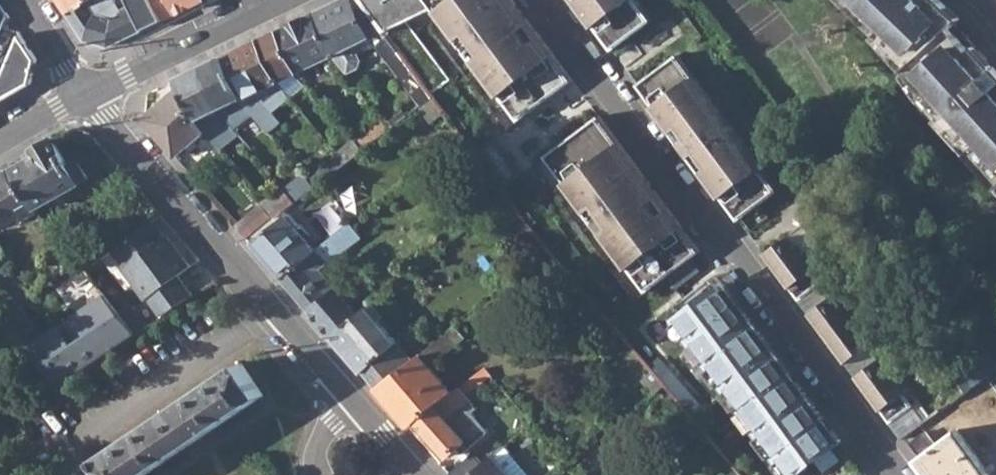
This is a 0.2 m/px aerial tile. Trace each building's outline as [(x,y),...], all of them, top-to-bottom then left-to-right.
[(89,0),(58,0),(68,14),(89,0)] [(110,46),(164,21),(153,0),(130,0),(133,5),(123,11),(117,0),(89,0),(68,14),(85,41),(110,46)] [(164,21),(206,0),(153,0),(164,21)] [(350,75),(361,70),(365,59),(355,43),(365,37),(376,36),(383,31),(360,0),(341,0),(313,13),(332,55),(350,75)] [(387,29),(438,5),(522,120),(574,80),(516,0),(364,0),(387,29)] [(615,49),(655,18),(641,0),(579,0),(615,49)] [(877,33),(873,37),(901,67),(947,27),(958,17),(940,0),(843,0),(877,33)] [(277,31),(296,73),(332,55),(313,13),(277,31)] [(995,187),(995,69),(973,44),(968,48),(947,27),(901,67),(905,71),(923,90),(920,92),(939,113),(933,119),(995,187)] [(281,123),(272,112),(257,92),(279,80),(296,73),(277,31),(224,56),(244,98),(271,131),(281,123)] [(432,97),(457,131),(465,126),(454,110),(458,107),(412,43),(406,47),(394,32),(388,37),(432,97)] [(31,85),(37,60),(22,37),(0,87),(0,102),(31,85)] [(377,44),(422,105),(432,97),(388,37),(377,44)] [(681,53),(640,83),(742,219),(782,189),(681,53)] [(221,109),(244,98),(224,56),(202,67),(221,109)] [(207,132),(222,151),(234,140),(212,114),(221,109),(202,67),(177,79),(181,86),(202,126),(207,132)] [(900,75),(914,98),(933,119),(939,113),(920,92),(923,90),(905,71),(900,75)] [(305,84),(296,73),(279,80),(290,98),(305,84)] [(272,112),(290,98),(279,80),(257,92),(272,112)] [(202,126),(181,86),(145,118),(178,156),(207,132),(202,126)] [(603,114),(539,158),(641,296),(703,250),(603,114)] [(356,142),(363,150),(394,126),(387,118),(356,142)] [(31,200),(45,221),(66,209),(96,192),(86,174),(77,179),(55,140),(35,151),(37,155),(13,169),(31,200)] [(354,140),(339,153),(347,163),(363,150),(356,142),(354,140)] [(339,153),(326,163),(334,172),(347,163),(339,153)] [(326,163),(307,177),(315,187),(322,182),(334,172),(326,163)] [(31,200),(13,169),(10,164),(0,170),(0,218),(31,200)] [(285,189),(296,202),(315,187),(307,177),(304,173),(285,189)] [(264,203),(276,217),(296,202),(285,189),(284,187),(264,203)] [(238,226),(248,238),(272,220),(262,206),(238,226)] [(246,243),(278,281),(316,252),(288,216),(246,243)] [(148,298),(163,317),(193,297),(177,275),(190,265),(151,220),(112,250),(146,299),(148,298)] [(320,270),(343,250),(342,248),(359,235),(351,224),(316,252),(278,281),(325,341),(357,319),(360,316),(320,270)] [(790,235),(767,252),(801,299),(825,281),(790,235)] [(61,289),(72,304),(97,283),(86,270),(61,289)] [(786,474),(795,474),(841,440),(725,283),(674,322),(786,474)] [(60,387),(137,335),(119,311),(105,294),(41,337),(4,287),(0,290),(0,306),(60,387)] [(836,295),(812,313),(847,359),(870,342),(836,295)] [(375,304),(369,309),(380,322),(386,316),(375,304)] [(128,305),(119,311),(137,335),(145,329),(128,305)] [(398,342),(380,322),(369,309),(360,316),(357,319),(325,341),(367,392),(402,368),(387,351),(398,342)] [(459,327),(433,345),(442,356),(463,340),(466,338),(459,327)] [(433,345),(421,354),(430,365),(442,356),(433,345)] [(453,393),(430,365),(421,354),(402,368),(367,392),(402,431),(409,428),(453,393)] [(882,358),(859,376),(893,422),(917,405),(882,358)] [(106,474),(143,474),(264,395),(242,363),(95,459),(106,474)] [(485,367),(476,374),(482,381),(492,374),(485,367)] [(694,396),(689,400),(663,370),(657,376),(743,474),(763,474),(694,396)] [(929,474),(995,474),(995,376),(992,371),(943,409),(957,430),(938,444),(927,431),(912,442),(921,457),(917,459),(929,474)] [(409,428),(438,464),(459,446),(463,452),(489,430),(473,410),(477,406),(466,393),(482,381),(476,374),(453,393),(409,428)] [(451,474),(468,474),(479,465),(471,455),(449,473),(451,474)] [(494,455),(470,474),(512,474),(494,455)]
